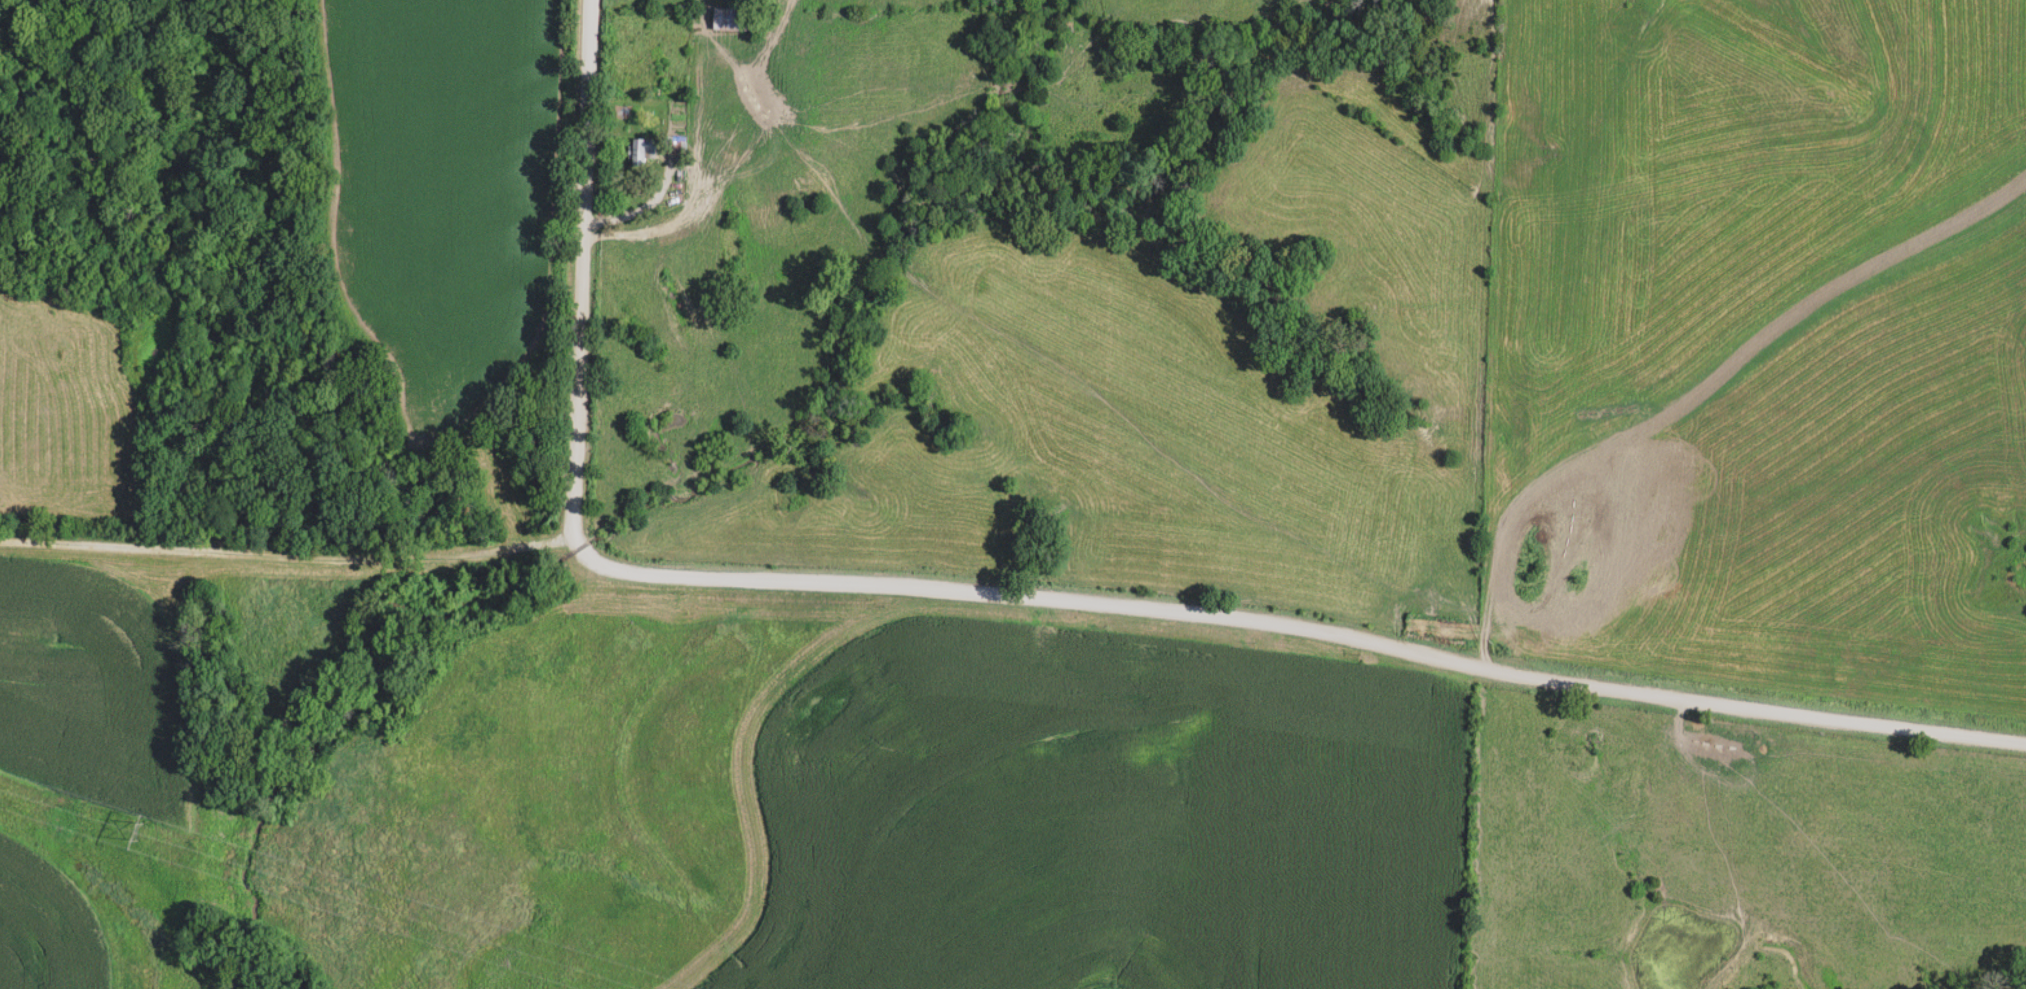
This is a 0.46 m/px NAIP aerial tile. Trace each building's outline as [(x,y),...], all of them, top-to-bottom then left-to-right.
[(754,31),(755,9),(717,8),(717,30),(754,31)] [(660,139),(635,139),(635,166),(660,166),(660,139)]
